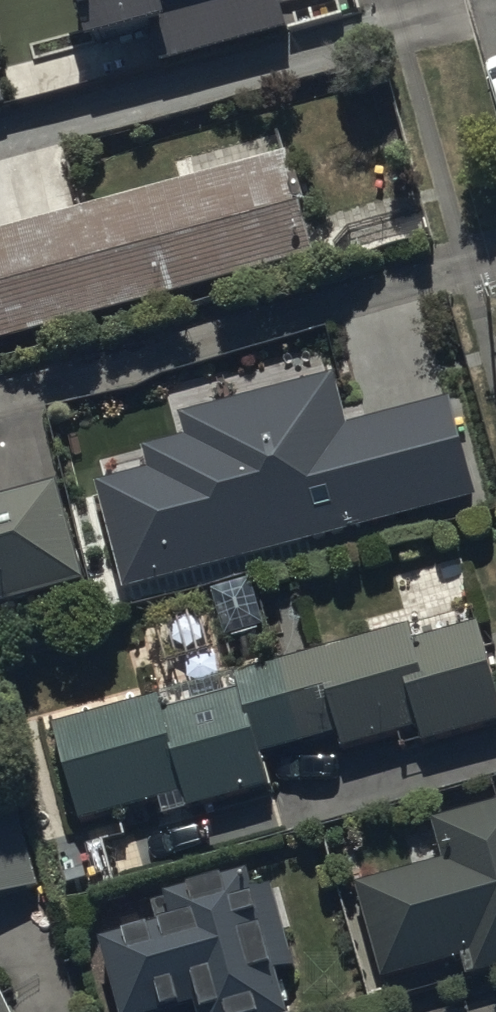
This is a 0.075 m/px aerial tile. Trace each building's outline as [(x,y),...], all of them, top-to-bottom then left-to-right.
[(84,32),(153,14),(165,57),(285,24),(279,0),(75,0),(84,32)] [(283,145),(0,223),(0,334),(311,248),(283,145)] [(144,465),(92,479),(120,586),(471,494),(445,394),(341,421),(328,374),(176,414),(181,435),(138,446),(144,465)] [(83,572),(55,473),(0,488),(0,595),(83,572)] [(477,616),(414,634),(409,617),(234,667),(239,683),(164,705),(159,687),(53,718),(81,814),(158,793),(162,810),(270,779),(261,748),(338,726),(343,741),(419,720),(423,736),(495,715),(495,684),(477,616)] [(0,787),(0,887),(38,877),(13,783),(0,787)] [(353,879),(381,975),(461,952),(464,964),(495,955),(495,796),(430,815),(441,853),(353,879)] [(98,928),(120,1010),(191,990),(197,1011),(267,1011),(285,1007),(274,965),(295,959),(270,869),(251,874),(246,857),(162,880),(170,909),(98,928)] [(0,981),(0,1011),(15,1011),(0,981)]
